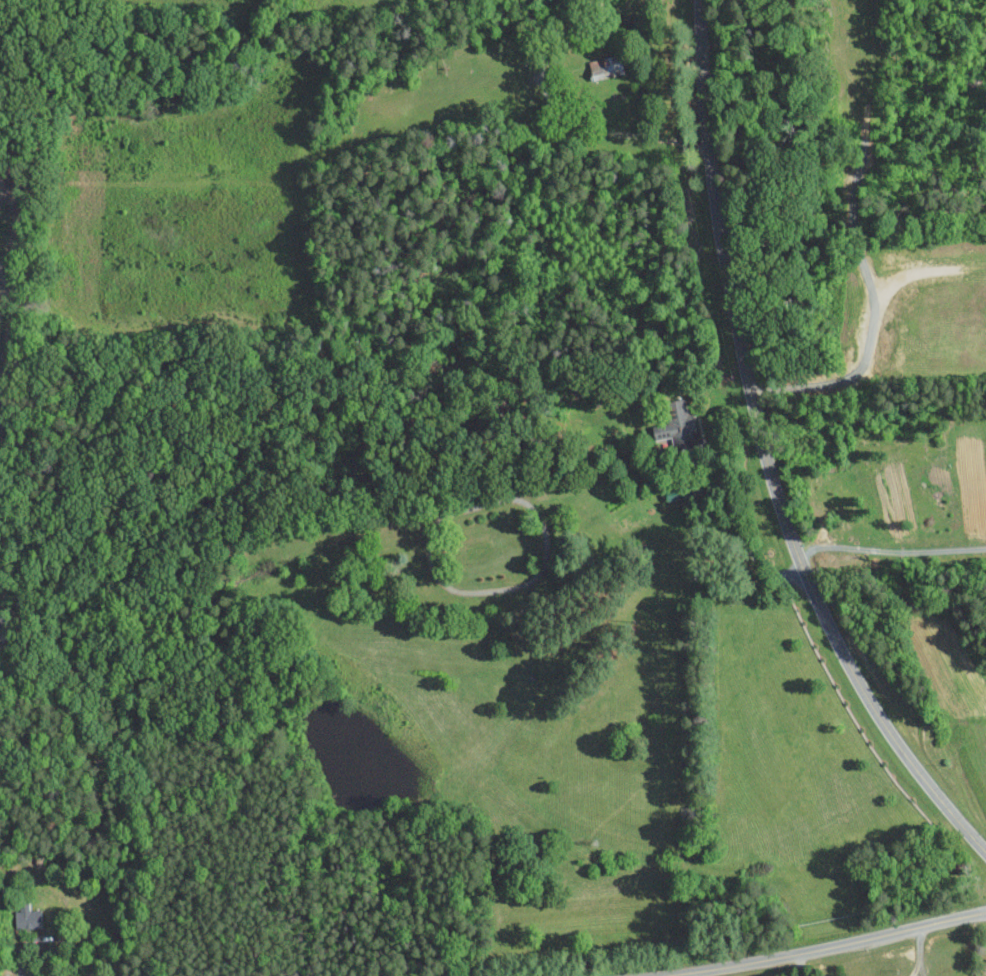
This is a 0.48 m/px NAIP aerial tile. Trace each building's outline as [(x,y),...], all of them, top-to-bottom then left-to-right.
[(590,79),(623,73),(619,54),(586,60),(590,79)] [(694,446),(692,431),(687,398),(664,401),(667,423),(651,426),(654,443),(668,440),(669,450),(694,446)] [(30,910),(30,901),(15,901),(16,928),(42,928),(41,909),(30,910)]
